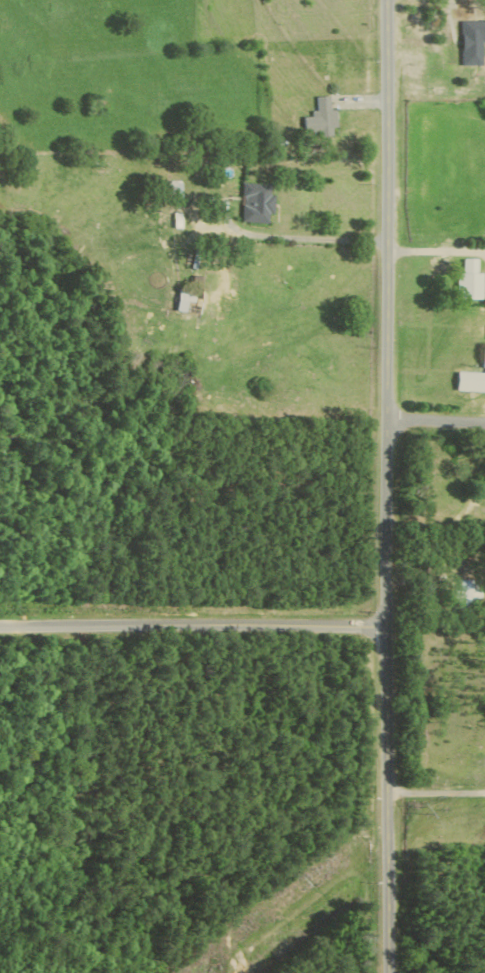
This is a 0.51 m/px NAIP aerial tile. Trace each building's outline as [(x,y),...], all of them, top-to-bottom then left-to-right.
[(459,65),(479,66),(480,42),(484,42),(484,22),(460,21),(459,65)] [(331,96),(317,97),(318,117),(305,117),(306,136),(336,135),(335,110),(331,110),(331,96)] [(181,199),(181,183),(167,183),(167,199),(181,199)] [(272,183),(241,183),(241,223),(268,223),(268,213),(272,213),(272,183)] [(479,259),(464,259),(464,274),(459,273),(459,299),(484,300),(484,273),(479,273),(479,259)] [(173,311),(197,314),(200,292),(175,289),(173,311)] [(459,391),(484,392),(484,373),(460,372),(459,391)] [(474,579),(459,579),(459,604),(471,605),(472,598),(480,598),(481,588),(474,588),(474,579)]
